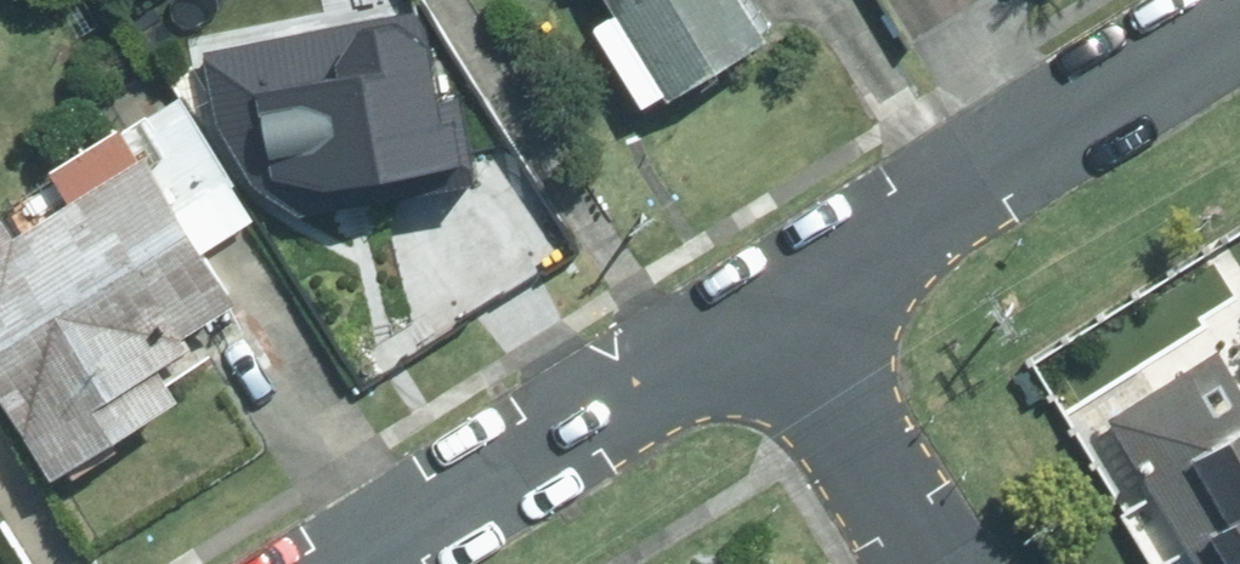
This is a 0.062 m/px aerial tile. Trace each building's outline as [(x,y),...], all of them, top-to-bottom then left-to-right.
[(656,92),(743,38),(720,0),(599,0),(656,92)] [(469,197),(447,40),(218,72),(241,229),(469,197)] [(48,480),(199,391),(170,342),(232,305),(140,151),(7,230),(0,219),(0,400),(48,480)] [(1111,392),(1203,561),(1239,541),(1239,323),(1111,392)] [(10,514),(0,496),(0,520),(10,514)]
